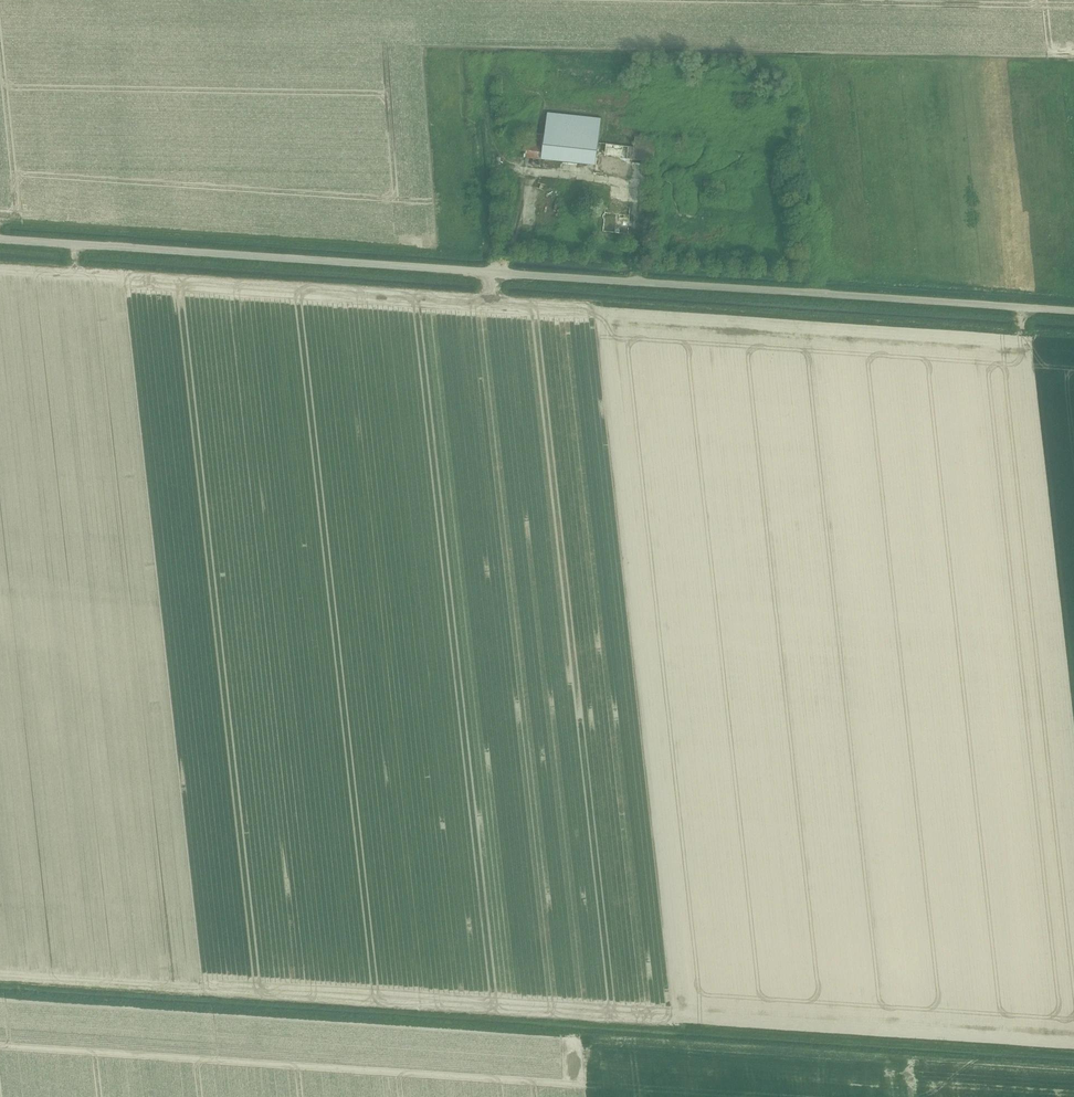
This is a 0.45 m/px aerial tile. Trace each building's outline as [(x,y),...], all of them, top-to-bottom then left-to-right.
[(688,153),(688,145),(675,144),(675,143),(656,142),(657,139),(635,137),(634,147),(599,143),(602,118),(547,113),(545,135),(527,132),(524,157),(596,165),(595,173),(630,178),(633,159),(654,162),(655,151),(674,152),(688,153)] [(725,185),(705,182),(704,188),(724,191),(725,185)] [(630,215),(630,208),(623,207),(623,204),(614,203),(612,213),(605,212),(605,214),(603,215),(603,218),(604,219),(603,231),(628,234),(630,215)]
